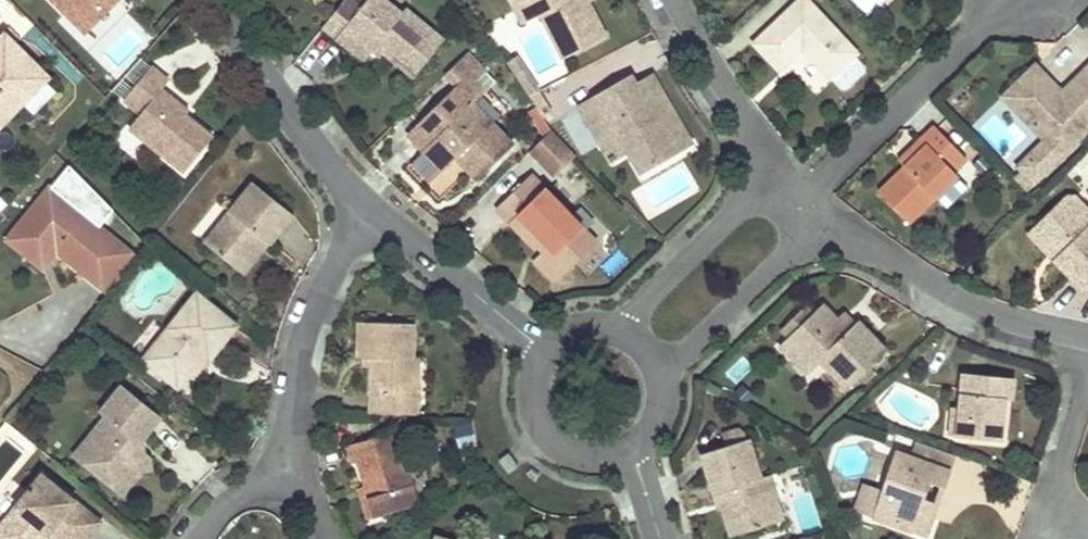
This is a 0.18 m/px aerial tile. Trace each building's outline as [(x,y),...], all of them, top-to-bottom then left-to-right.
[(85,31),(116,0),(55,0),(85,31)] [(444,39),(406,8),(406,7),(402,12),(388,0),(366,0),(365,1),(364,0),(344,0),(324,25),(338,36),(346,26),(374,49),(377,45),(384,50),(415,75),(444,39)] [(534,0),(524,0),(519,2),(518,0),(511,0),(522,22),(540,13),(534,0)] [(540,13),(570,74),(595,61),(587,45),(595,42),(605,37),(587,2),(586,0),(534,0),(540,13)] [(807,0),(797,0),(755,41),(780,67),(803,45),(806,41),(811,46),(807,50),(832,74),(832,73),(853,53),(856,50),(807,0)] [(374,49),(346,26),(338,36),(366,59),(374,49)] [(8,28),(2,34),(4,36),(0,40),(0,126),(47,79),(14,46),(20,40),(8,28)] [(811,46),(806,41),(803,45),(807,50),(811,46)] [(595,42),(587,45),(595,61),(603,58),(595,42)] [(384,50),(377,45),(374,49),(381,55),(384,50)] [(861,60),(853,53),(832,73),(840,81),(847,82),(862,67),(861,60)] [(1074,81),(1078,86),(1068,96),(1063,91),(1037,64),(1005,95),(1046,138),(1049,141),(1064,127),(1075,140),(1087,127),(1087,67),(1074,81)] [(164,149),(160,153),(185,173),(213,137),(186,116),(178,109),(181,105),(163,90),(169,81),(151,67),(124,101),(141,114),(133,124),(164,149)] [(484,88),(468,71),(461,78),(477,94),(484,88)] [(673,108),(653,72),(637,81),(622,90),(617,81),(597,92),(602,101),(584,111),(601,141),(623,129),(633,147),(628,151),(640,173),(693,144),(673,108)] [(637,81),(633,73),(617,81),(622,90),(637,81)] [(477,94),(461,78),(408,130),(425,147),(428,143),(447,162),(455,154),(459,150),(483,175),(514,144),(471,100),(477,94)] [(1078,86),(1074,81),(1063,91),(1068,96),(1078,86)] [(602,101),(597,92),(579,102),(584,111),(602,101)] [(190,111),(181,105),(178,109),(186,116),(190,111)] [(535,105),(527,110),(541,137),(548,130),(535,105)] [(133,124),(130,129),(160,153),(164,149),(133,124)] [(966,157),(935,125),(924,136),(929,141),(904,166),(879,190),(909,221),(959,173),(954,168),(966,157)] [(1064,127),(1049,141),(1061,153),(1075,140),(1064,127)] [(623,129),(601,141),(611,160),(628,151),(633,147),(623,129)] [(530,148),(556,175),(574,157),(548,130),(541,137),(530,148)] [(898,160),(904,166),(929,141),(924,136),(898,160)] [(1045,168),(1061,153),(1049,141),(1046,138),(1031,153),(1045,168)] [(428,143),(425,147),(443,166),(447,162),(428,143)] [(455,154),(479,178),(483,175),(459,150),(455,154)] [(1045,168),(1031,153),(1020,164),(1025,169),(1035,179),(1045,168)] [(1028,185),(1035,179),(1025,169),(1019,175),(1028,185)] [(531,172),(496,204),(535,246),(538,243),(544,238),(571,267),(597,242),(531,172)] [(253,183),(207,241),(236,264),(261,234),(269,239),(272,241),(293,216),(253,183)] [(131,253),(49,187),(19,224),(56,253),(102,290),(131,253)] [(1079,218),(1079,206),(1072,198),(1061,199),(1031,227),(1057,254),(1050,260),(1083,292),(1087,287),(1087,227),(1079,218)] [(1079,206),(1079,218),(1087,227),(1087,215),(1079,206)] [(56,253),(19,224),(6,241),(42,271),(56,253)] [(1057,254),(1031,227),(1025,233),(1050,260),(1057,254)] [(244,269),(269,239),(261,234),(236,264),(244,269)] [(538,243),(565,272),(571,267),(544,238),(538,243)] [(131,253),(102,290),(107,294),(137,257),(131,253)] [(237,325),(196,292),(142,359),(176,386),(186,374),(202,354),(208,360),(237,325)] [(885,348),(857,320),(854,323),(847,331),(838,321),(822,305),(781,344),(796,360),(808,349),(818,359),(820,357),(848,385),(885,348)] [(845,313),(838,321),(847,331),(854,323),(845,313)] [(413,357),(414,322),(361,320),(360,357),(373,357),(371,413),(419,414),(420,395),(412,394),(413,357)] [(808,349),(796,360),(806,371),(818,359),(808,349)] [(202,354),(186,374),(193,379),(208,360),(202,354)] [(412,394),(420,395),(421,357),(413,357),(412,394)] [(1011,396),(1013,376),(965,372),(961,406),(958,435),(1002,440),(1005,404),(1002,403),(1003,395),(1006,395),(1011,396)] [(163,417),(125,385),(102,411),(109,417),(95,434),(104,442),(87,463),(115,486),(127,473),(143,471),(153,470),(151,458),(149,457),(143,452),(141,442),(146,437),(163,417)] [(953,405),(951,435),(958,435),(961,406),(953,405)] [(726,444),(702,452),(715,493),(724,491),(727,503),(723,504),(733,534),(774,521),(761,478),(748,437),(746,437),(744,429),(739,426),(721,431),(726,444)] [(395,431),(349,445),(354,461),(360,459),(368,486),(378,516),(418,503),(395,431)] [(104,442),(95,434),(78,454),(87,463),(104,442)] [(917,442),(911,459),(948,472),(954,455),(917,442)] [(517,465),(508,453),(499,459),(508,472),(517,465)] [(911,459),(893,453),(879,490),(870,516),(869,519),(909,534),(916,515),(927,484),(942,489),(948,472),(911,459)] [(125,494),(143,471),(127,473),(115,486),(125,494)] [(0,531),(0,538),(38,538),(46,529),(53,534),(60,525),(79,538),(89,538),(103,521),(45,474),(0,531)] [(770,476),(761,478),(774,521),(783,518),(770,476)] [(854,511),(870,516),(879,490),(864,484),(854,511)] [(942,489),(927,484),(916,515),(931,520),(942,489)] [(362,488),(372,518),(378,516),(368,486),(362,488)] [(724,491),(715,493),(719,506),(723,504),(727,503),(724,491)] [(0,499),(0,519),(12,507),(2,497),(0,499)] [(53,534),(59,538),(79,538),(60,525),(53,534)] [(38,538),(48,538),(53,534),(46,529),(38,538)]
